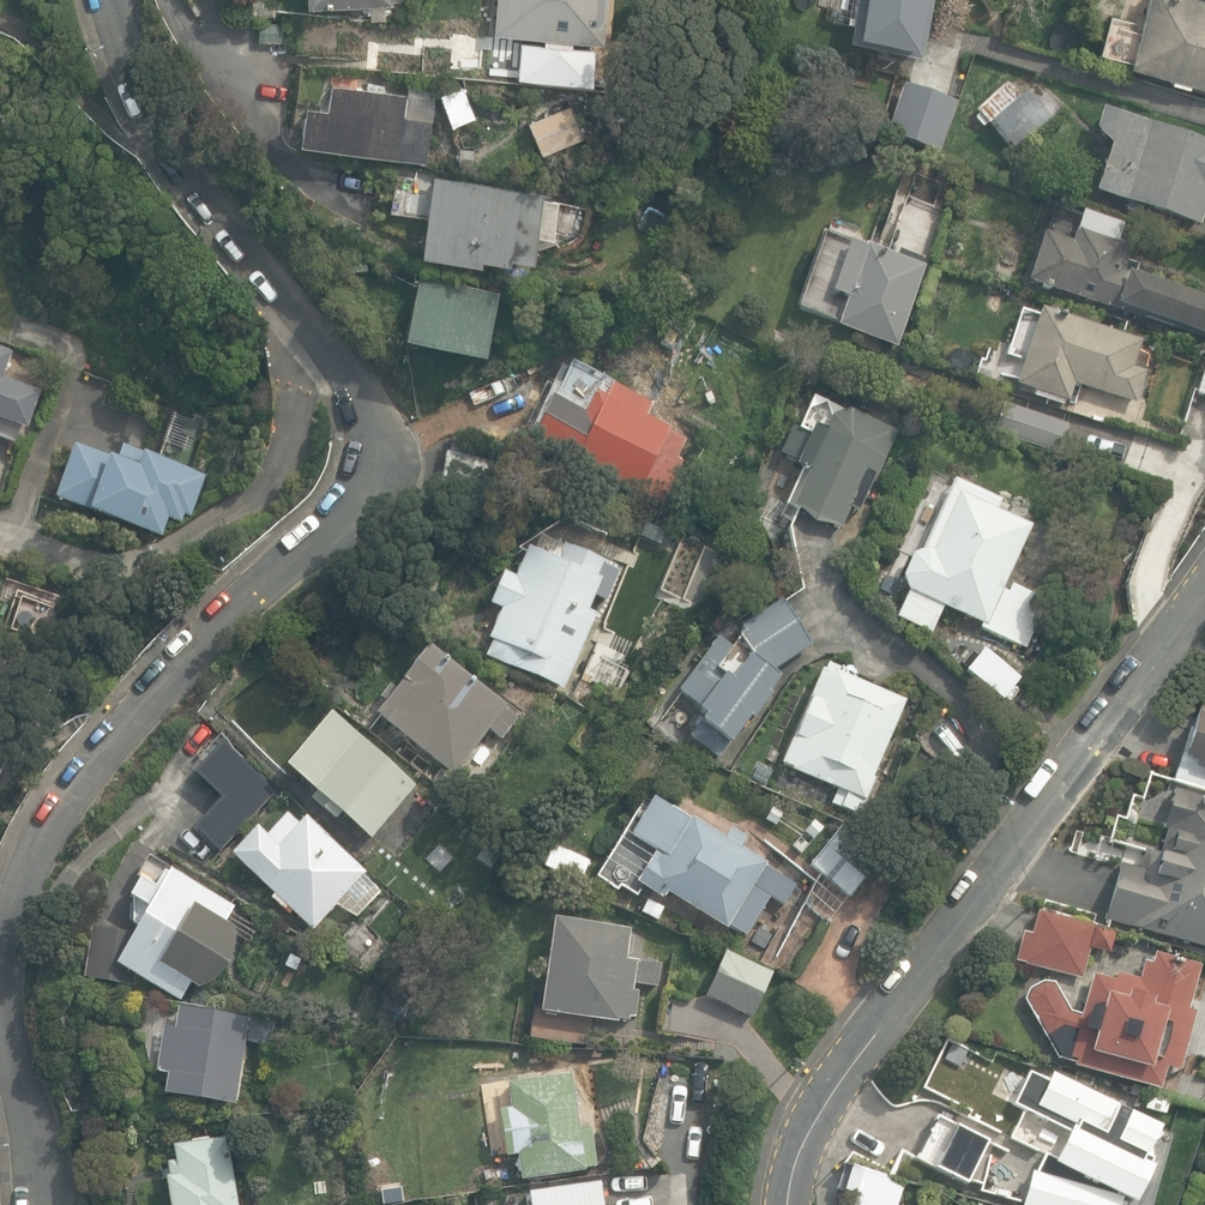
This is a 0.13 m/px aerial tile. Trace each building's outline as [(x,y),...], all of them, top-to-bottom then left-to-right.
[(275,15),(275,0),(252,0),(252,15),(275,15)] [(367,17),(408,16),(407,0),(303,0),(304,5),(367,3),(367,17)] [(602,43),(606,0),(497,0),(494,33),(602,43)] [(919,53),(930,0),(857,0),(849,38),(919,53)] [(1204,88),(1204,0),(1148,0),(1129,64),(1172,77),(1170,82),(1188,87),(1190,83),(1204,88)] [(531,74),(578,77),(579,54),(532,51),(531,74)] [(300,140),(426,160),(432,119),(404,114),(407,94),(331,82),(327,107),(306,104),(300,140)] [(992,122),(1017,154),(1065,116),(1047,93),(1037,101),(1029,90),(1021,96),(1011,84),(975,112),(986,126),(992,122)] [(888,135),(942,153),(959,103),(905,85),(888,135)] [(441,94),(453,125),(475,117),(464,86),(441,94)] [(528,121),(541,154),(583,136),(570,104),(528,121)] [(1200,228),(1204,212),(1204,142),(1103,109),(1096,129),(1111,146),(1095,194),(1200,228)] [(475,149),(459,148),(457,165),(473,167),(475,149)] [(542,193),(434,176),(421,256),(480,265),(481,260),(507,264),(508,259),(531,263),(542,193)] [(1204,334),(1204,298),(1136,277),(1140,264),(1128,260),(1132,246),(1119,242),(1124,224),(1083,211),(1082,216),(1053,207),(1029,284),(1201,338),(1203,334),(1204,334)] [(796,312),(898,347),(926,266),(825,230),(796,312)] [(349,257),(351,275),(369,274),(367,255),(349,257)] [(406,349),(485,365),(499,297),(420,281),(406,349)] [(1035,396),(1064,405),(1065,400),(1068,401),(1074,384),(1136,403),(1146,372),(1133,368),(1141,342),(1041,310),(1017,385),(1036,391),(1035,396)] [(28,428),(41,391),(4,378),(13,353),(0,349),(0,418),(28,428)] [(1204,397),(1204,366),(1197,394),(1204,397)] [(549,396),(529,440),(662,499),(679,460),(673,457),(682,435),(668,429),(677,408),(611,379),(604,395),(592,389),(582,411),(549,396)] [(793,507),(843,529),(853,507),(860,510),(876,475),(879,476),(899,431),(849,409),(848,411),(813,396),(799,428),(792,425),(780,452),(801,461),(798,467),(809,472),(793,507)] [(995,431),(1060,453),(1070,425),(1004,404),(995,431)] [(72,442),(54,493),(158,529),(164,511),(179,516),(196,470),(119,443),(114,457),(72,442)] [(493,461),(446,453),(437,504),(484,513),(493,461)] [(1001,594),(1032,525),(959,491),(956,498),(932,487),(916,522),(922,536),(903,578),(908,592),(896,619),(933,636),(945,608),(981,625),(980,628),(1026,648),(1048,602),(1012,585),(1008,597),(1001,594)] [(617,564),(537,532),(531,546),(523,543),(511,573),(501,568),(487,601),(497,605),(485,634),(492,637),(485,653),(561,685),(592,609),(586,606),(592,592),(604,597),(617,564)] [(689,737),(719,760),(731,740),(736,745),(774,695),(771,692),(782,677),(773,669),(811,647),(783,600),(739,626),(742,630),(733,641),(721,632),(677,690),(707,714),(689,737)] [(374,712),(453,772),(488,726),(500,736),(515,716),(503,706),(505,703),(427,643),(374,712)] [(966,671),(1002,700),(1019,680),(983,651),(966,671)] [(828,796),(859,809),(874,773),(871,772),(902,695),(820,662),(780,759),(789,763),(788,766),(833,784),(828,796)] [(342,815),(371,839),(415,786),(330,714),(286,767),(315,792),(310,798),(337,820),(342,815)] [(1197,715),(1193,729),(1189,727),(1173,780),(1204,790),(1204,717),(1197,715)] [(194,820),(221,846),(272,793),(219,743),(195,768),(220,793),(194,820)] [(441,771),(431,782),(443,792),(452,781),(441,771)] [(1107,919),(1131,926),(1130,929),(1204,948),(1204,800),(1173,792),(1157,854),(1144,851),(1139,868),(1121,864),(1107,919)] [(691,821),(653,798),(631,836),(656,851),(637,884),(664,900),(667,893),(727,929),(729,926),(758,943),(781,904),(784,906),(796,886),(765,867),(767,864),(739,847),(745,837),(731,829),(726,838),(693,818),(691,821)] [(541,861),(579,879),(606,821),(577,808),(561,843),(551,838),(541,861)] [(297,820),(284,809),(264,832),(255,824),(230,851),(271,889),(268,894),(286,911),(289,907),(310,926),(333,901),(337,905),(341,900),(354,912),(378,886),(361,870),(364,867),(304,812),(297,820)] [(809,866),(849,899),(880,862),(840,829),(809,866)] [(235,909),(169,871),(133,894),(145,913),(134,933),(126,931),(92,926),(85,977),(181,1002),(190,986),(204,994),(238,935),(225,927),(235,909)] [(818,877),(802,908),(824,926),(845,900),(818,877)] [(641,913),(658,922),(665,908),(648,899),(641,913)] [(1013,955),(1078,972),(1085,943),(1105,948),(1110,927),(1034,907),(1028,928),(1020,926),(1013,955)] [(552,915),(540,1005),(626,1017),(627,1012),(632,1012),(636,987),(630,987),(631,979),(655,982),(658,961),(623,956),(627,925),(552,915)] [(704,991),(753,1013),(773,968),(724,946),(704,991)] [(1185,1008),(1199,960),(1153,948),(1151,958),(1143,956),(1137,975),(1116,970),(1115,974),(1091,969),(1079,1010),(1067,1008),(1051,981),(1040,978),(1029,985),(1023,995),(1054,1056),(1073,1061),(1072,1064),(1157,1086),(1163,1064),(1176,1068),(1192,1010),(1185,1008)] [(167,1093),(236,1104),(249,1017),(181,1006),(177,1028),(163,1026),(156,1070),(170,1072),(167,1093)] [(250,1040),(270,1044),(273,1019),(254,1016),(250,1040)] [(514,1151),(518,1176),(584,1166),(584,1163),(596,1162),(590,1126),(579,1128),(570,1069),(505,1079),(509,1105),(497,1106),(505,1152),(514,1151)] [(1048,1081),(1030,1072),(1014,1105),(1070,1132),(1055,1163),(1134,1202),(1156,1157),(1148,1154),(1162,1126),(1052,1072),(1048,1081)] [(967,1184),(988,1141),(936,1116),(915,1159),(967,1184)] [(171,1204),(240,1204),(229,1136),(166,1146),(171,1175),(166,1176),(171,1204)] [(903,1182),(853,1168),(846,1193),(855,1196),(852,1204),(896,1204),(903,1182)] [(1122,1196),(1032,1171),(1023,1204),(1120,1204),(1122,1196)] [(456,1178),(457,1190),(471,1190),(471,1177),(456,1178)] [(589,1204),(601,1202),(597,1179),(527,1189),(530,1204),(590,1204),(589,1204)]
